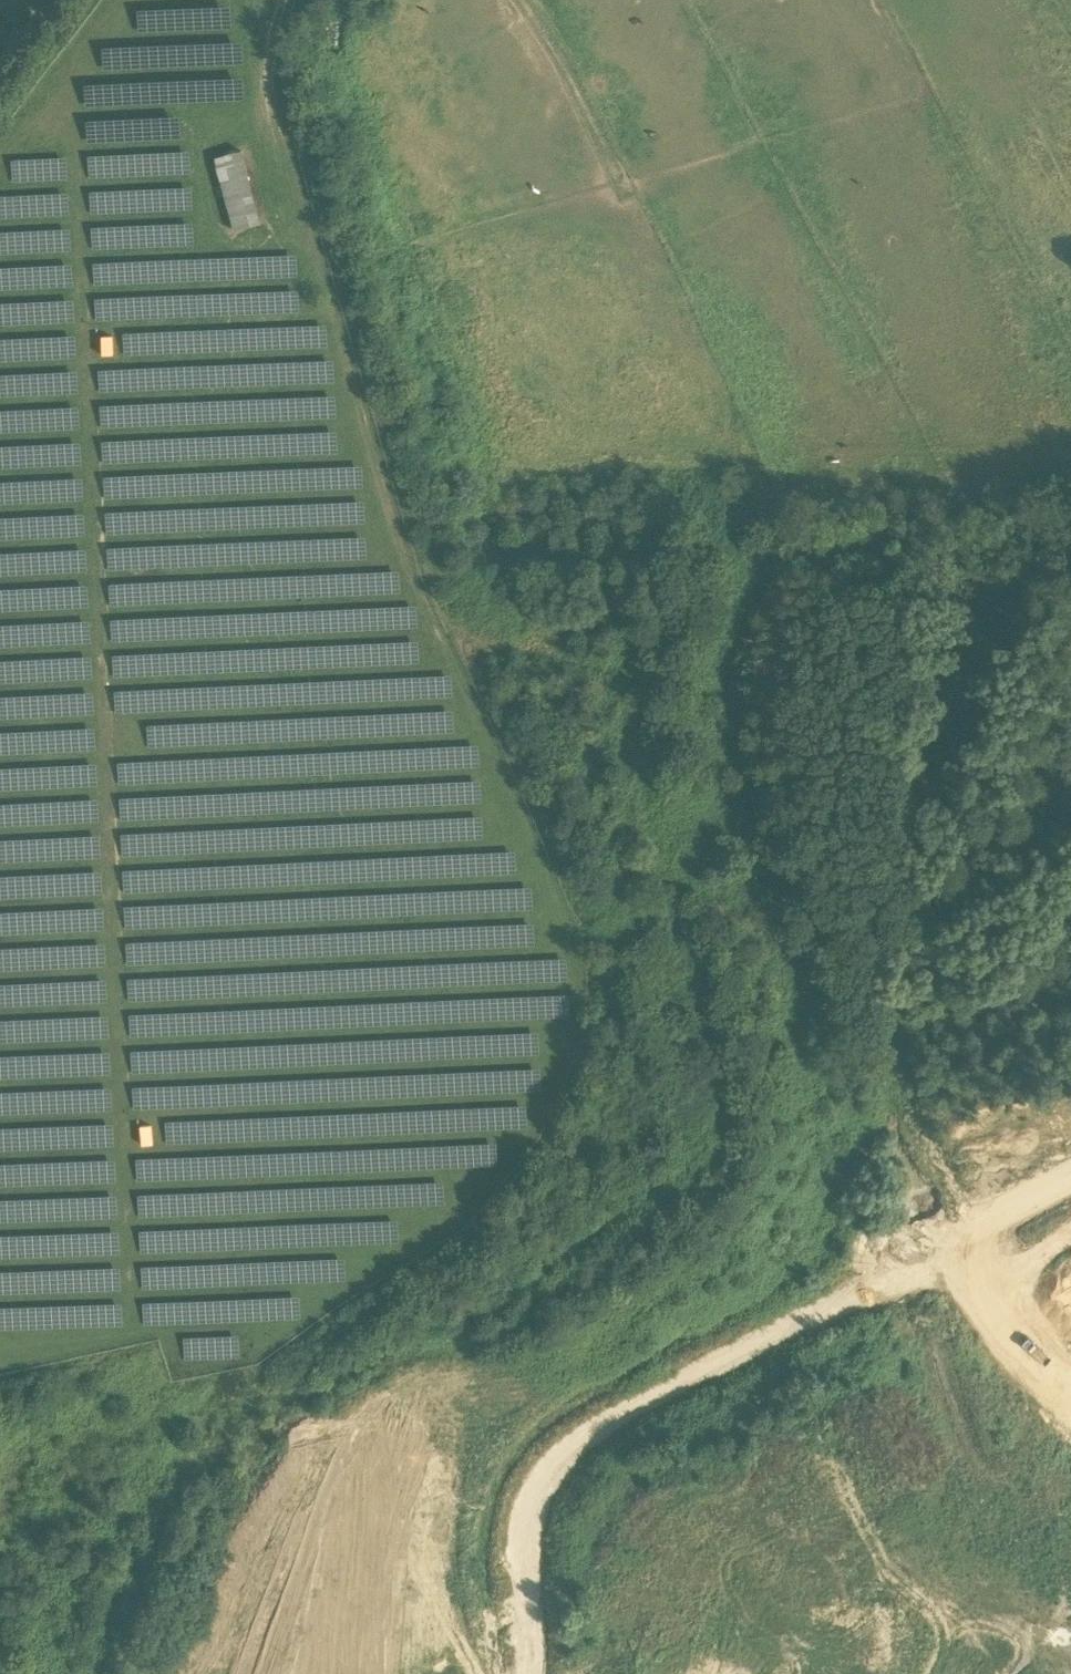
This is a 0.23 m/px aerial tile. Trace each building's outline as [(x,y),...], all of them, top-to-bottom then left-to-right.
[(281,235),(261,169),(234,177),(255,243),(281,235)]
